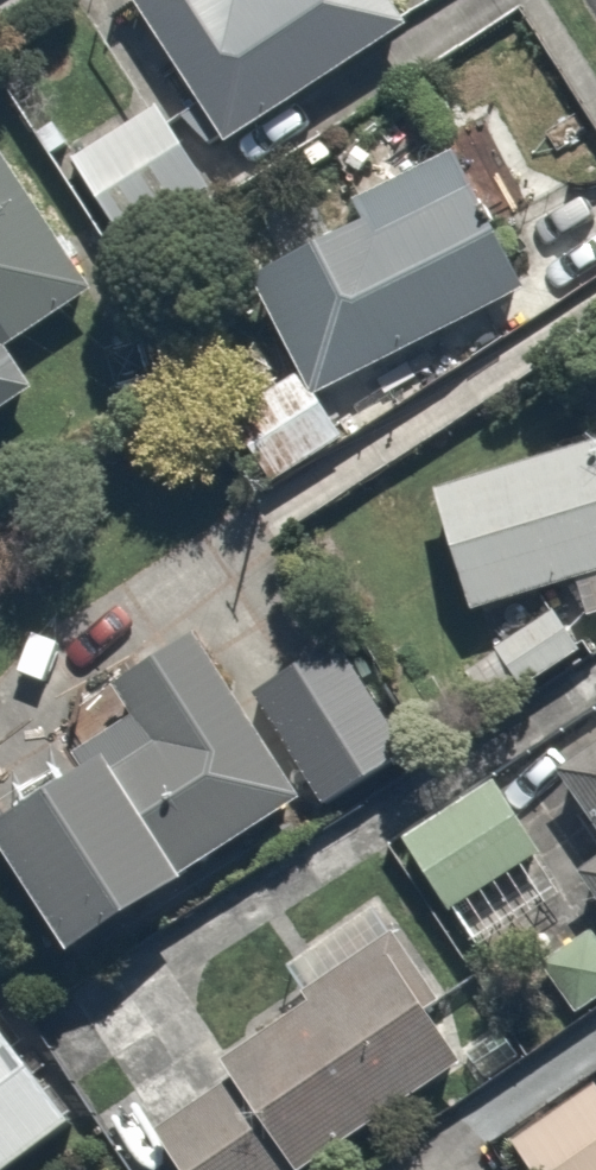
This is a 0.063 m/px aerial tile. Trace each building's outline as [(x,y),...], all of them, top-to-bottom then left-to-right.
[(383,26),(367,0),(113,0),(207,142),(383,26)] [(198,179),(140,86),(43,147),(101,240),(198,179)] [(313,391),(517,275),(438,136),(226,257),(286,364),(213,406),(255,479),(337,433),(313,391)] [(0,181),(0,336),(70,292),(0,181)] [(405,492),(440,604),(556,567),(572,617),(595,610),(595,432),(405,492)] [(573,639),(535,592),(478,638),(516,685),(573,639)] [(174,622),(97,673),(120,709),(0,787),(0,895),(40,957),(294,791),(307,811),(405,746),(327,626),(244,681),(254,697),(233,712),(174,622)] [(542,772),(592,847),(565,864),(575,879),(595,911),(595,736),(542,772)] [(575,879),(488,762),(383,841),(470,957),(575,879)] [(579,921),(525,967),(567,1017),(595,992),(595,941),(579,921)] [(280,1169),(434,1052),(350,942),(195,1060),(209,1079),(133,1136),(159,1169),(278,1169),(280,1169)] [(57,1107),(0,1028),(0,1155),(57,1107)] [(588,1069),(486,1140),(507,1169),(595,1169),(595,1080),(588,1069)]
